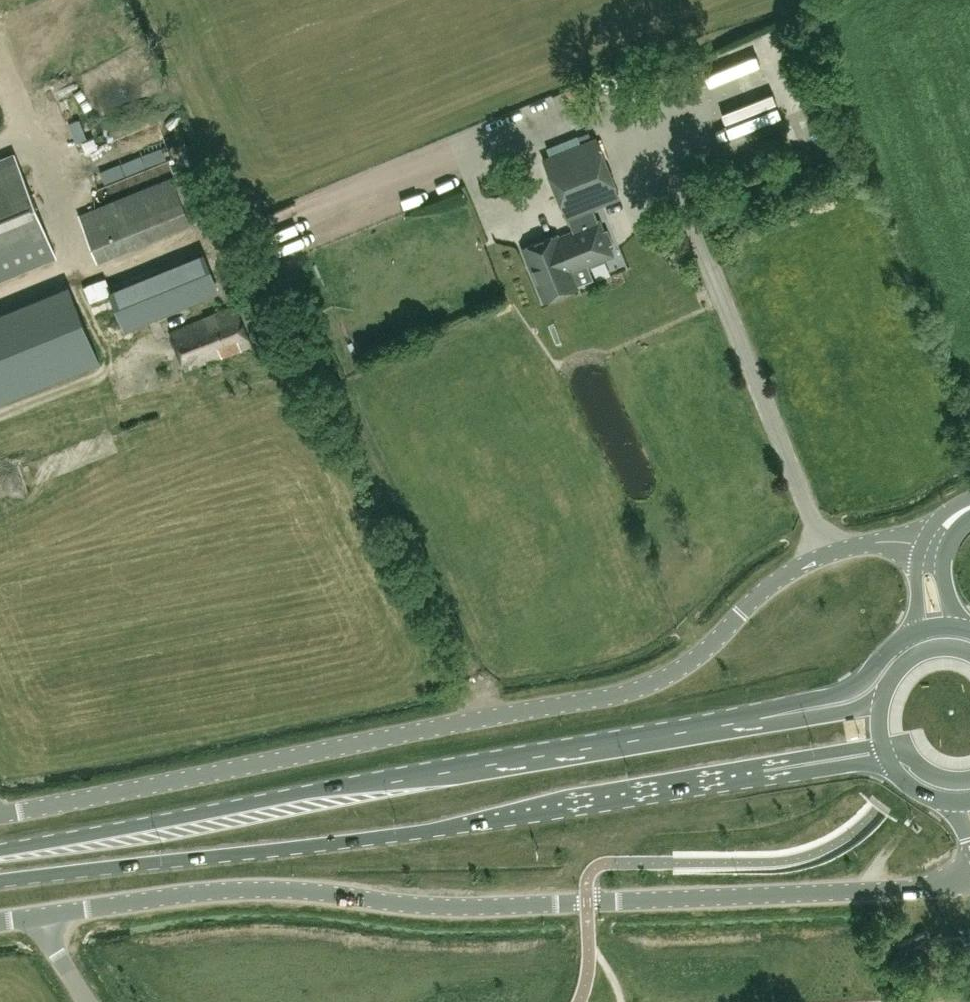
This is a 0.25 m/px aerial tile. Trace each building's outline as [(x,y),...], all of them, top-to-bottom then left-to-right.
[(532,9),(533,0),(511,0),(511,8),(532,9)] [(750,122),(771,115),(768,107),(784,102),(761,38),(725,51),(750,122)] [(596,137),(544,158),(567,216),(593,205),(620,195),(596,137)] [(16,155),(0,161),(0,275),(56,252),(16,155)] [(196,188),(184,202),(173,176),(81,214),(99,258),(191,221),(211,224),(222,208),(217,191),(215,190),(213,183),(198,188),(196,188)] [(573,230),(558,236),(557,233),(524,247),(545,300),(579,286),(572,270),(613,253),(609,243),(613,242),(607,227),(603,229),(600,220),(598,220),(593,205),(567,216),(573,230)] [(202,253),(110,290),(125,327),(217,290),(202,253)] [(0,310),(0,400),(100,359),(68,282),(0,310)] [(237,305),(172,330),(186,368),(251,342),(237,305)]
